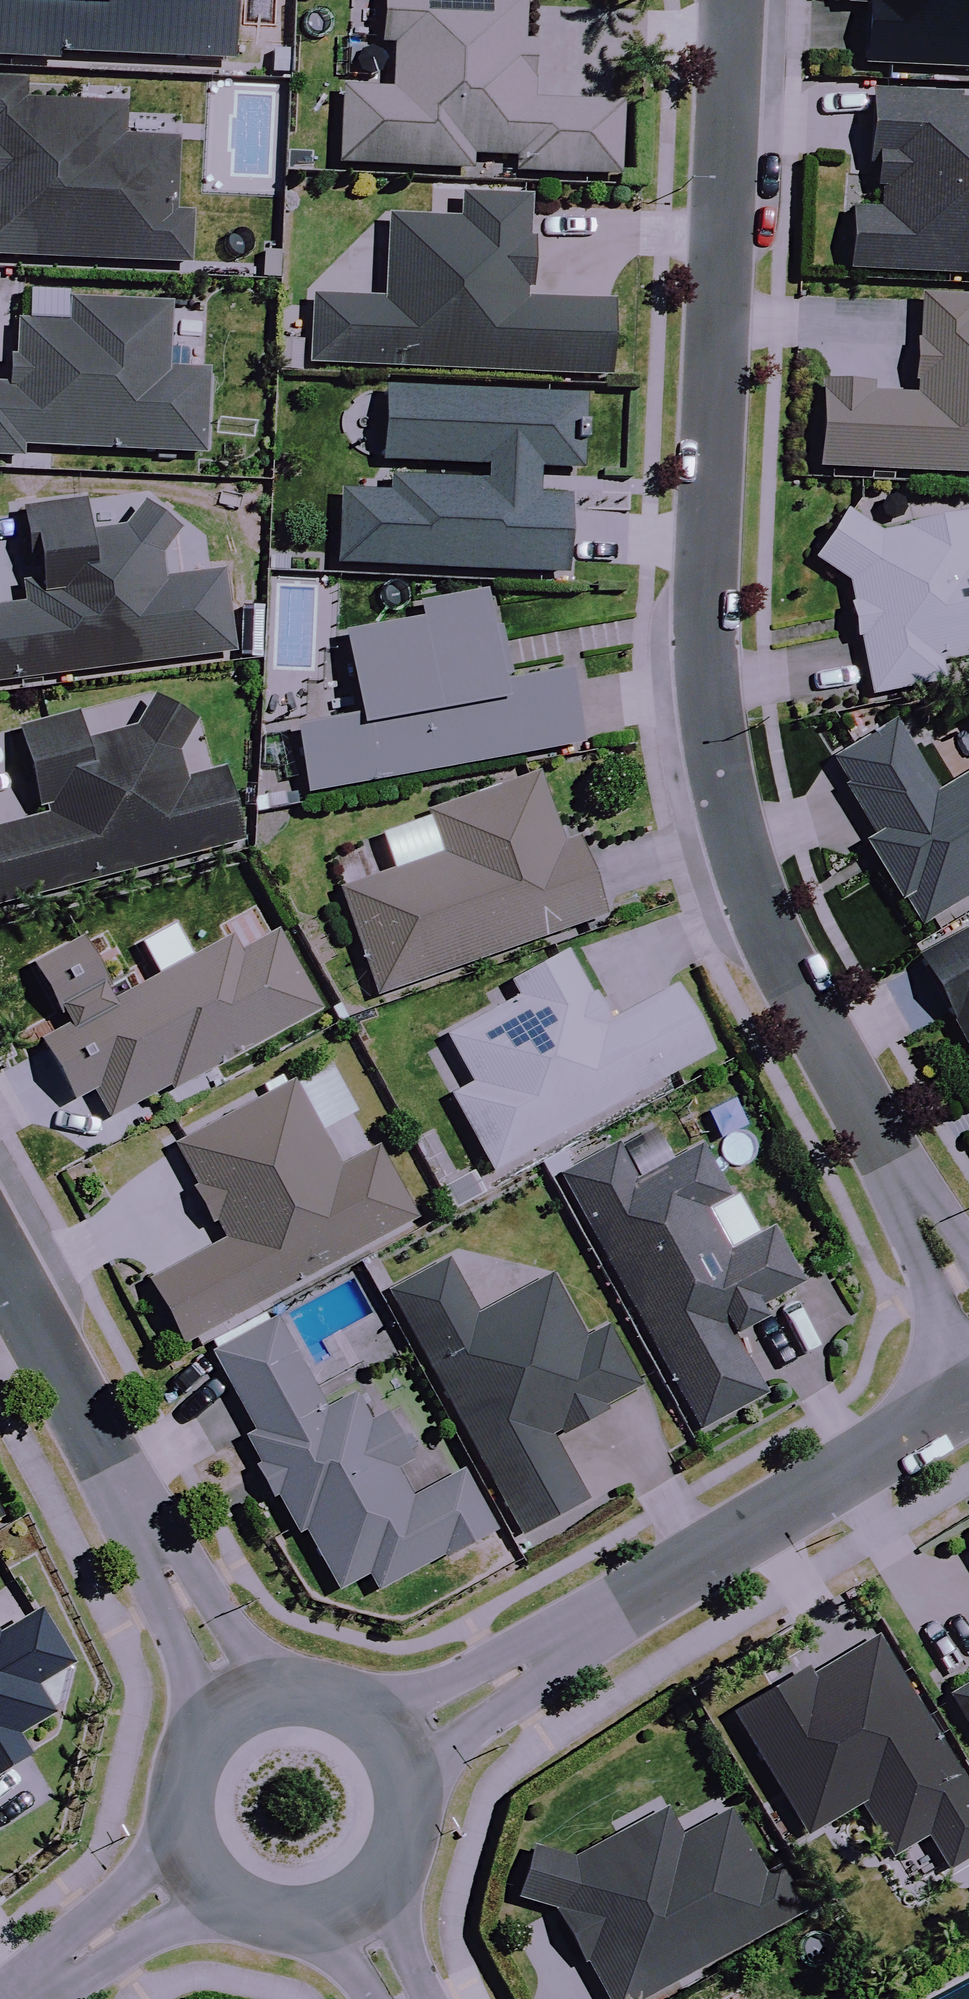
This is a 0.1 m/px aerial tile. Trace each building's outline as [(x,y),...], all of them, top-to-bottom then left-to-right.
[(57,66),(58,61),(230,68),(233,0),(0,0),(0,63),(57,66)] [(350,27),(372,28),(371,49),(393,50),(391,89),(341,87),(338,166),(468,172),(468,182),(514,184),(515,174),(613,178),(617,99),(528,95),(530,44),(517,43),(519,0),(351,0),(350,27)] [(847,12),(865,13),(862,71),(968,77),(968,0),(847,0),(847,12)] [(187,268),(189,218),(177,218),(180,140),(126,138),(127,110),(28,106),(29,87),(0,86),(0,260),(187,268)] [(874,161),(872,187),(879,187),(877,215),(848,213),(844,271),(968,279),(968,105),(870,98),(866,160),(874,161)] [(528,200),(461,200),(461,223),(385,223),(385,303),(310,303),(310,376),(604,377),(605,305),(527,305),(528,200)] [(16,326),(14,359),(7,359),(5,390),(0,390),(0,459),(20,460),(21,448),(202,457),(206,375),(169,373),(172,309),(52,303),(50,328),(16,326)] [(913,399),(868,398),(869,386),(815,383),(812,470),(968,477),(968,305),(917,303),(913,399)] [(379,466),(390,467),(390,477),(389,497),(339,495),(336,567),(560,575),(563,500),(535,499),(536,469),(577,471),(580,399),(382,391),(379,466)] [(121,533),(85,537),(81,505),(17,513),(29,608),(0,611),(0,683),(230,655),(221,576),(165,583),(162,558),(178,539),(143,508),(121,533)] [(844,579),(850,607),(842,608),(848,641),(856,639),(867,698),(942,683),(938,664),(968,658),(968,541),(964,517),(880,534),(841,513),(815,564),(844,579)] [(483,592),(415,604),(418,622),(342,636),(357,719),(293,731),(305,796),(576,747),(563,676),(500,687),(483,592)] [(150,705),(134,735),(82,748),(74,719),(14,734),(37,822),(0,831),(0,907),(235,846),(217,775),(183,784),(176,757),(192,728),(150,705)] [(922,924),(968,896),(968,774),(936,793),(894,724),(832,761),(877,836),(865,843),(900,901),(906,897),(922,924)] [(375,833),(380,847),(332,864),(377,996),(601,919),(574,839),(560,844),(538,778),(375,833)] [(109,999),(80,944),(31,970),(60,1025),(33,1040),(68,1104),(92,1091),(109,1123),(315,1013),(273,933),(234,954),(225,938),(197,952),(186,931),(145,954),(156,974),(109,999)] [(916,959),(968,1065),(968,933),(916,959)] [(604,1025),(566,954),(492,993),(499,1006),(436,1039),(444,1054),(431,1061),(490,1172),(709,1056),(673,988),(604,1025)] [(327,1065),(175,1148),(197,1188),(189,1192),(213,1235),(220,1231),(226,1242),(143,1288),(176,1348),(408,1222),(371,1153),(335,1172),(315,1136),(354,1115),(327,1065)] [(760,1401),(730,1345),(768,1325),(760,1310),(796,1291),(766,1235),(724,1258),(702,1218),(724,1206),(694,1149),(633,1182),(615,1147),(563,1175),(701,1433),(760,1401)] [(473,1320),(443,1264),(389,1293),(519,1534),(579,1502),(546,1440),(633,1393),(600,1330),(578,1342),(545,1282),(473,1320)] [(320,1415),(272,1323),(212,1354),(257,1438),(245,1444),(274,1500),(281,1496),(332,1593),(364,1576),(374,1594),(492,1532),(462,1474),(409,1502),(393,1471),(407,1464),(386,1425),(369,1434),(351,1399),(320,1415)] [(27,1765),(14,1743),(47,1724),(30,1693),(64,1674),(34,1620),(0,1639),(0,1780),(27,1765)] [(871,1636),(806,1676),(801,1667),(732,1709),(806,1830),(857,1799),(890,1852),(925,1831),(947,1867),(968,1854),(968,1797),(871,1636)] [(602,1998),(643,1998),(800,1917),(776,1870),(758,1879),(724,1815),(675,1840),(662,1814),(579,1857),(527,1843),(512,1897),(551,1907),(602,1998)]
